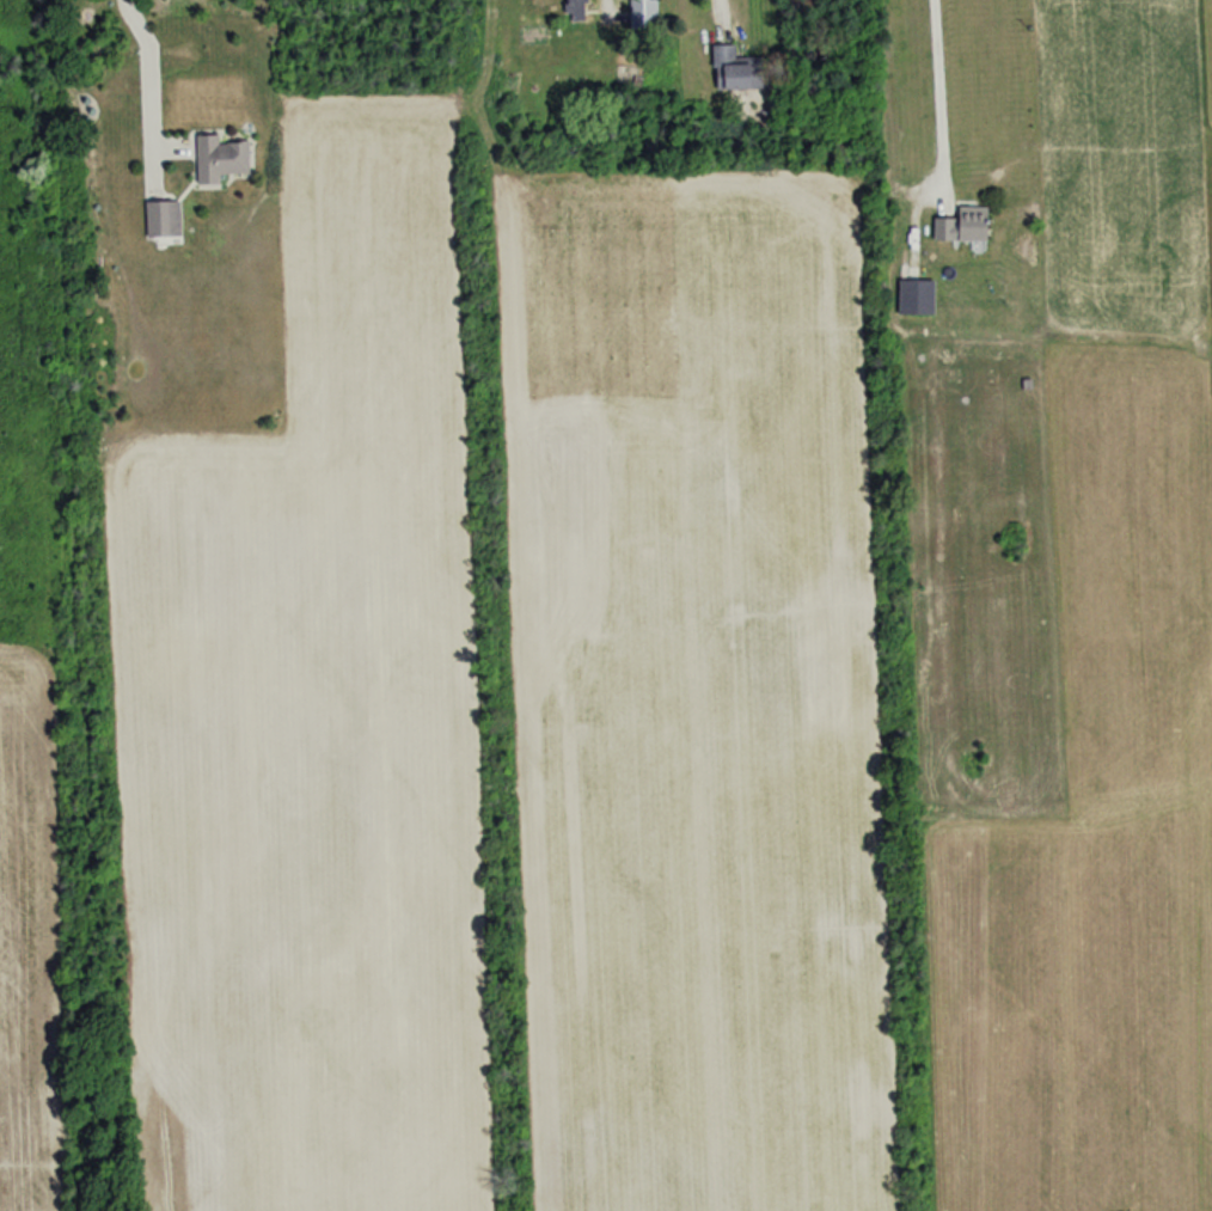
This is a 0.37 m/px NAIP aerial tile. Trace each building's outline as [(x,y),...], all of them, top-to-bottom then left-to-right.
[(561,17),(586,17),(586,0),(561,0),(561,17)] [(656,29),(656,0),(628,0),(628,29),(656,29)] [(713,90),(747,90),(747,63),(733,63),(733,46),(713,46),(713,90)] [(217,141),(217,136),(197,136),(197,186),(217,186),(217,176),(247,176),(247,141),(217,141)] [(177,237),(177,203),(152,203),(152,237),(177,237)] [(954,218),(934,218),(934,242),(985,242),(985,207),(954,207),(954,218)] [(896,285),(896,316),(928,316),(928,285),(896,285)]
